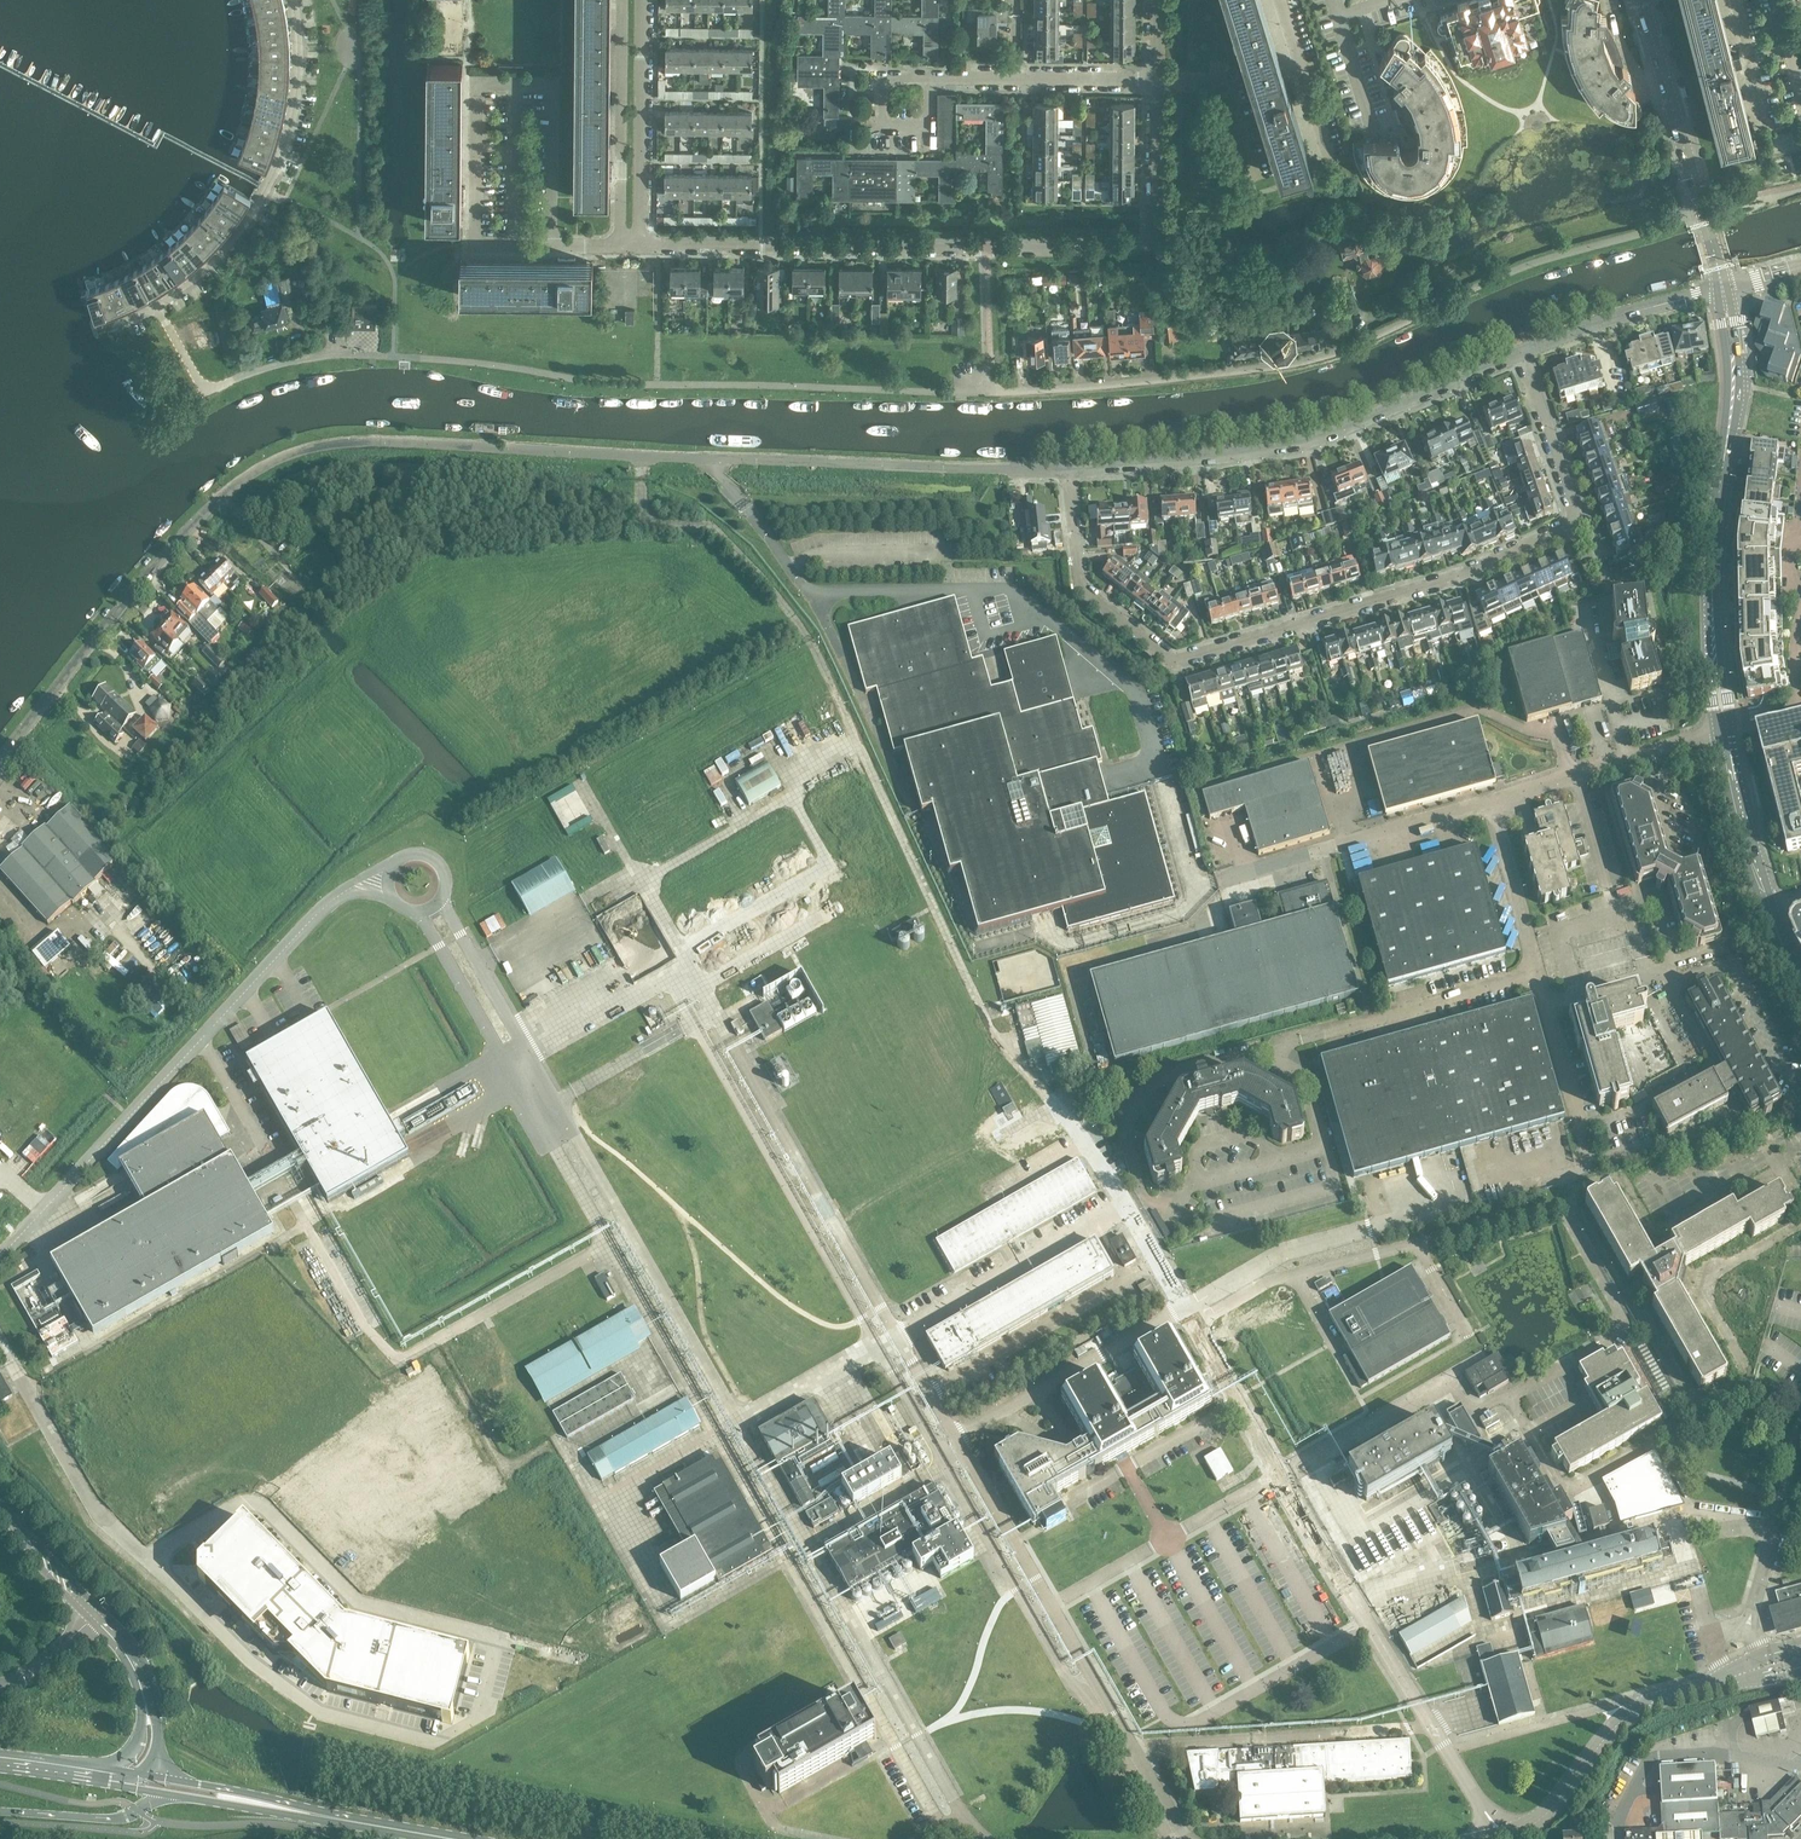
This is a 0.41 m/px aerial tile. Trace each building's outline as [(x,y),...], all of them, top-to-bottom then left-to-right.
[(253,4),(255,15),(283,10),(281,0),(272,0),(253,4)] [(578,197),(605,197),(605,179),(612,180),(612,162),(605,162),(606,0),(579,0),(578,197)] [(831,14),(844,14),(844,0),(831,0),(831,14)] [(878,14),(891,14),(891,0),(878,0),(878,14)] [(925,14),(938,14),(938,0),(925,0),(925,14)] [(1035,8),(1058,8),(1058,0),(1035,0),(1035,8)] [(1111,9),(1135,9),(1135,0),(1111,0),(1111,9)] [(1279,173),(1278,174),(1278,175),(1311,165),(1311,164),(1309,165),(1289,98),(1296,96),(1293,84),(1285,86),(1259,0),(1226,0),(1279,173)] [(1440,19),(1439,20),(1438,21),(1437,22),(1436,24),(1436,25),(1437,26),(1437,28),(1438,29),(1441,30),(1444,30),(1445,33),(1451,31),(1459,57),(1472,53),(1473,57),(1475,56),(1476,57),(1480,58),(1486,56),(1489,51),(1490,55),(1492,54),(1499,55),(1504,53),(1506,52),(1508,49),(1510,48),(1509,45),(1510,45),(1514,47),(1521,45),(1523,40),(1526,40),(1525,39),(1543,33),(1545,29),(1536,1),(1536,0),(1469,0),(1457,4),(1459,9),(1439,16),(1440,19)] [(1566,15),(1560,15),(1561,33),(1564,47),(1564,48),(1569,64),(1577,80),(1586,92),(1585,92),(1597,106),(1598,106),(1597,106),(1601,102),(1605,106),(1608,108),(1612,111),(1616,112),(1618,108),(1634,109),(1634,94),(1622,82),(1629,74),(1627,72),(1621,65),(1615,57),(1613,58),(1605,39),(1607,38),(1608,38),(1605,27),(1605,19),(1605,15),(1598,15),(1598,13),(1599,3),(1595,3),(1595,0),(1567,0),(1566,15)] [(1719,142),(1717,142),(1718,144),(1751,135),(1750,134),(1749,135),(1732,67),(1741,65),(1738,53),(1729,55),(1715,0),(1683,0),(1719,142)] [(995,21),(1008,21),(1008,23),(1009,7),(967,7),(967,20),(978,20),(978,29),(977,29),(977,32),(978,32),(978,39),(995,39),(995,21)] [(1058,24),(1058,8),(1035,8),(1034,23),(1058,24)] [(1135,9),(1111,9),(1111,24),(1134,25),(1135,9)] [(283,10),(255,15),(257,25),(285,21),(283,10)] [(797,55),(797,67),(838,67),(839,27),(844,27),(844,14),(831,14),(798,14),(798,27),(824,27),(824,55),(797,55)] [(871,55),(885,55),(886,27),(891,27),(891,14),(878,14),(844,14),(844,27),(871,27),(871,55)] [(925,14),(891,14),(891,27),(924,28),(923,56),(938,56),(938,14),(925,14)] [(285,21),(257,25),(258,35),(286,33),(285,21)] [(714,27),(709,27),(709,34),(723,34),(723,27),(723,21),(714,21),(714,27)] [(1034,23),(1034,39),(1058,39),(1058,24),(1034,23)] [(1111,24),(1111,40),(1134,40),(1134,25),(1111,24)] [(286,33),(258,35),(259,46),(287,44),(286,33)] [(1398,142),(1365,141),(1352,141),(1353,152),(1356,163),(1360,172),(1367,181),(1375,188),(1384,194),(1395,197),(1406,198),(1416,198),(1427,195),(1437,190),(1445,183),(1452,175),(1458,166),(1461,155),(1463,145),(1466,145),(1466,144),(1466,127),(1463,110),(1458,93),(1450,77),(1441,62),(1429,48),(1425,53),(1406,35),(1404,34),(1403,33),(1400,34),(1399,34),(1398,35),(1396,36),(1396,37),(1387,51),(1379,63),(1379,64),(1380,65),(1395,78),(1395,77),(1397,79),(1392,84),(1394,87),(1396,89),(1395,94),(1395,99),(1395,104),(1396,108),(1401,108),(1406,120),(1402,123),(1403,126),(1409,133),(1417,139),(1416,145),(1416,147),(1415,148),(1414,149),(1413,150),(1411,152),(1409,152),(1407,152),(1406,152),(1404,152),(1402,151),(1401,150),(1400,148),(1399,147),(1398,145),(1398,143),(1398,142)] [(1058,39),(1034,39),(1034,54),(1057,55),(1058,39)] [(1134,40),(1111,40),(1111,55),(1134,56),(1134,40)] [(287,44),(259,46),(259,56),(287,56),(287,44)] [(665,68),(679,68),(680,48),(665,48),(665,68)] [(680,48),(679,68),(694,68),(694,49),(680,48)] [(708,82),(708,68),(708,49),(694,49),(694,68),(694,71),(699,71),(699,82),(708,82)] [(708,68),(722,69),(723,49),(708,49),(708,68)] [(722,69),(737,69),(737,49),(723,49),(722,69)] [(752,49),(737,49),(737,69),(751,69),(752,49)] [(287,56),(259,56),(259,67),(287,68),(287,56)] [(458,64),(456,64),(432,64),(430,220),(456,221),(457,203),(464,204),(464,186),(457,186),(458,64)] [(287,68),(259,67),(258,77),(287,79),(287,68)] [(838,67),(797,67),(797,80),(824,80),(824,115),(838,116),(838,67)] [(257,87),(286,91),(287,79),(258,77),(257,87)] [(722,97),(722,90),(722,83),(714,83),(714,90),(708,90),(708,97),(722,97)] [(256,98),(284,102),(286,91),(257,87),(256,98)] [(940,102),(956,102),(956,101),(956,94),(940,94),(940,102)] [(254,108),(282,114),(284,102),(256,98),(254,108)] [(956,102),(956,110),(956,116),(989,116),(989,143),(1002,143),(1002,102),(956,101),(956,102)] [(1033,103),(1033,119),(1057,119),(1057,103),(1033,103)] [(1110,103),(1110,119),(1133,119),(1134,103),(1110,103)] [(279,125),(282,114),(254,108),(252,118),(279,125)] [(664,131),(679,131),(679,112),(665,112),(664,131)] [(679,112),(679,131),(693,131),(694,112),(679,112)] [(693,131),(708,131),(708,112),(694,112),(693,131)] [(708,131),(722,131),(722,112),(708,112),(708,131)] [(722,131),(736,131),(736,112),(722,112),(722,131)] [(751,112),(736,112),(736,131),(751,132),(751,112)] [(252,118),(249,128),(276,137),(279,125),(252,118)] [(1057,134),(1057,119),(1033,119),(1033,134),(1057,134)] [(1133,119),(1110,119),(1110,134),(1133,135),(1133,119)] [(273,148),(276,137),(249,128),(246,138),(273,148)] [(1033,134),(1033,149),(1057,150),(1057,134),(1033,134)] [(1110,134),(1109,150),(1133,150),(1133,135),(1110,134)] [(246,138),(242,148),(268,159),(273,148),(246,138)] [(955,147),(955,158),(955,164),(987,164),(987,192),(1001,192),(1002,143),(989,143),(989,151),(962,151),(962,147),(955,147)] [(268,159),(242,148),(238,158),(264,169),(268,159)] [(1057,165),(1057,150),(1033,149),(1033,165),(1057,165)] [(1133,150),(1109,150),(1109,165),(1133,165),(1133,150)] [(832,172),(832,173),(837,173),(837,157),(796,157),(796,198),(809,198),(809,172),(832,172)] [(832,173),(832,199),(849,199),(850,157),(837,157),(837,173),(832,173)] [(849,199),(882,199),(897,199),(897,158),(850,157),(849,199)] [(914,173),(915,173),(915,161),(914,161),(914,158),(897,158),(897,199),(914,199),(914,173)] [(955,158),(914,158),(914,161),(915,161),(915,173),(941,173),(941,199),(955,199),(955,164),(955,158)] [(1033,165),(1033,180),(1057,180),(1057,165),(1033,165)] [(1109,165),(1109,180),(1133,181),(1133,165),(1109,165)] [(664,194),(679,194),(679,175),(664,175),(664,194)] [(679,175),(679,194),(693,194),(693,175),(679,175)] [(693,194),(707,194),(707,175),(693,175),(693,194)] [(707,194),(722,194),(722,175),(707,175),(707,194)] [(722,194),(736,194),(736,175),(722,175),(722,194)] [(751,175),(736,175),(736,194),(736,204),(742,204),(742,194),(751,194),(751,175)] [(1057,180),(1033,180),(1033,196),(1056,196),(1057,180)] [(1133,181),(1109,180),(1109,196),(1115,196),(1115,203),(1126,203),(1127,196),(1133,196),(1133,181)] [(218,193),(242,209),(248,199),(224,184),(218,193)] [(218,193),(212,202),(236,218),(242,209),(218,193)] [(229,228),(236,218),(212,202),(206,210),(229,228)] [(206,210),(199,218),(221,237),(229,228),(206,210)] [(678,223),(679,215),(663,215),(663,223),(678,223)] [(693,215),(679,215),(678,223),(693,223),(693,215)] [(707,223),(707,215),(693,215),(693,223),(707,223)] [(721,215),(707,215),(707,223),(721,223),(721,215)] [(736,223),(736,215),(721,215),(721,223),(736,223)] [(750,215),(736,215),(736,223),(750,224),(750,215)] [(192,226),(213,245),(221,237),(199,218),(192,226)] [(192,226),(185,233),(205,254),(213,245),(192,226)] [(1723,231),(1707,236),(1694,240),(1694,241),(1694,242),(1694,243),(1695,243),(1724,234),(1725,233),(1725,232),(1724,231),(1723,231)] [(177,240),(197,262),(205,254),(185,233),(177,240)] [(177,240),(169,247),(188,269),(197,262),(177,240)] [(1390,260),(1389,256),(1386,254),(1381,255),(1372,250),(1367,251),(1366,246),(1362,247),(1360,240),(1342,244),(1344,256),(1356,253),(1360,270),(1368,275),(1377,273),(1383,264),(1388,263),(1390,260)] [(161,254),(179,277),(188,269),(169,247),(161,254)] [(161,254),(153,260),(169,283),(179,277),(161,254)] [(557,265),(460,265),(460,291),(591,292),(591,266),(574,265),(574,258),(557,259),(557,265)] [(159,290),(169,283),(153,260),(144,265),(159,290)] [(144,265),(135,271),(149,296),(159,290),(144,265)] [(685,290),(685,266),(670,266),(670,290),(670,294),(684,294),(684,290),(685,290)] [(694,290),(706,290),(707,280),(699,280),(699,266),(685,266),(685,290),(685,293),(694,294),(694,290)] [(706,290),(728,290),(728,267),(714,267),(714,280),(707,280),(706,290)] [(743,267),(728,267),(728,290),(743,290),(743,267)] [(753,293),(752,298),(751,301),(757,303),(757,304),(778,304),(778,287),(785,287),(785,280),(778,280),(778,267),(757,267),(757,283),(753,283),(753,288),(753,293)] [(793,294),(808,294),(808,268),(793,267),(793,294)] [(824,268),(808,268),(808,294),(824,294),(824,268)] [(838,295),(855,295),(855,268),(838,268),(838,295)] [(855,268),(855,295),(872,295),(872,268),(855,268)] [(886,294),(903,294),(903,268),(886,268),(886,294)] [(920,268),(903,268),(903,294),(920,295),(920,268)] [(935,296),(956,296),(956,269),(936,268),(935,296)] [(126,276),(139,301),(149,296),(135,271),(126,276)] [(1066,274),(1054,274),(1054,284),(1066,283),(1066,274)] [(1069,284),(1083,283),(1083,275),(1068,276),(1069,284)] [(126,276),(116,280),(128,306),(139,301),(126,276)] [(268,281),(273,300),(280,298),(293,295),(288,276),(268,281)] [(117,311),(128,306),(116,280),(107,284),(117,311)] [(107,284),(97,288),(107,315),(117,311),(107,284)] [(95,319),(107,315),(97,288),(81,293),(88,306),(91,305),(95,319)] [(280,298),(273,300),(267,301),(268,308),(262,310),(264,317),(251,320),(254,330),(275,325),(274,323),(286,320),(280,298)] [(1759,311),(1754,326),(1754,328),(1758,333),(1759,333),(1755,347),(1762,356),(1764,356),(1759,370),(1766,379),(1772,380),(1773,378),(1786,383),(1787,381),(1791,383),(1799,359),(1800,355),(1796,340),(1788,308),(1774,303),(1773,306),(1772,306),(1765,310),(1765,309),(1763,313),(1759,311)] [(352,304),(351,309),(351,328),(375,329),(376,304),(352,304)] [(1045,318),(1052,317),(1051,305),(1044,306),(1045,318)] [(1330,308),(1322,310),(1326,325),(1333,323),(1330,308)] [(625,309),(625,320),(625,322),(633,322),(633,309),(625,309)] [(1114,319),(1113,309),(1106,310),(1106,320),(1114,319)] [(1144,351),(1142,336),(1154,335),(1151,309),(1137,310),(1138,322),(1125,323),(1127,352),(1144,351)] [(879,312),(879,334),(887,334),(888,312),(879,312)] [(963,319),(951,319),(951,335),(963,335),(963,319)] [(1127,352),(1125,323),(1109,324),(1111,353),(1127,352)] [(1173,324),(1163,325),(1165,342),(1175,341),(1173,324)] [(1089,326),(1089,327),(1091,355),(1102,355),(1101,350),(1106,350),(1104,333),(1097,333),(1097,325),(1089,326)] [(1279,326),(1265,327),(1256,339),(1257,354),(1270,363),(1284,361),(1293,350),(1292,336),(1279,326)] [(1081,352),(1081,356),(1091,355),(1089,327),(1073,328),(1075,352),(1081,352)] [(1700,354),(1707,353),(1703,328),(1688,331),(1692,353),(1700,351),(1700,354)] [(1288,333),(1290,346),(1299,348),(1313,346),(1317,349),(1322,348),(1325,343),(1322,329),(1288,333)] [(1692,353),(1688,331),(1674,333),(1678,358),(1685,357),(1684,354),(1692,353)] [(1053,358),(1070,356),(1068,336),(1058,336),(1058,332),(1051,333),(1053,358)] [(1020,346),(1020,345),(1019,338),(1019,334),(1011,334),(1012,346),(1020,346)] [(1023,338),(1019,338),(1020,345),(1024,345),(1025,353),(1028,353),(1029,360),(1044,359),(1044,358),(1048,358),(1046,335),(1023,337),(1023,338)] [(1234,357),(1251,354),(1258,354),(1260,352),(1258,350),(1257,337),(1250,338),(1232,341),(1234,357)] [(1664,337),(1655,339),(1663,366),(1676,362),(1668,337),(1664,338),(1664,337)] [(1654,338),(1647,340),(1640,342),(1640,344),(1648,370),(1663,366),(1655,339),(1654,338)] [(1634,374),(1648,370),(1640,344),(1631,346),(1631,348),(1626,349),(1628,356),(1626,357),(1629,367),(1632,366),(1634,374)] [(1579,362),(1587,389),(1601,384),(1599,376),(1601,376),(1599,365),(1596,366),(1594,359),(1588,361),(1588,360),(1579,362)] [(1564,366),(1565,367),(1573,393),(1587,389),(1579,362),(1579,361),(1564,366)] [(1559,397),(1573,393),(1565,367),(1555,370),(1555,371),(1551,372),(1559,397)] [(1715,383),(1714,374),(1700,376),(1702,386),(1715,383)] [(1668,385),(1656,389),(1658,395),(1670,392),(1668,385)] [(1650,393),(1648,386),(1636,390),(1637,397),(1650,393)] [(1497,404),(1506,424),(1515,421),(1516,424),(1522,421),(1513,398),(1497,404)] [(1638,417),(1659,411),(1656,401),(1635,408),(1638,417)] [(1506,424),(1497,404),(1482,410),(1491,434),(1498,431),(1497,428),(1506,424)] [(1577,411),(1564,415),(1567,425),(1580,421),(1577,411)] [(1458,422),(1449,426),(1459,447),(1468,443),(1470,447),(1475,445),(1463,421),(1458,423),(1458,422)] [(1580,443),(1579,443),(1582,451),(1610,441),(1609,441),(1602,443),(1600,438),(1606,436),(1602,424),(1604,424),(1603,423),(1576,432),(1580,443)] [(1449,426),(1435,433),(1445,454),(1454,449),(1455,451),(1460,449),(1459,447),(1449,426)] [(1526,429),(1517,433),(1519,438),(1528,434),(1526,429)] [(1445,454),(1435,433),(1426,437),(1427,438),(1422,441),(1432,462),(1437,460),(1436,458),(1445,454)] [(1483,439),(1488,450),(1494,448),(1490,436),(1483,439)] [(1753,445),(1752,459),(1778,462),(1784,463),(1786,449),(1769,447),(1770,441),(1760,440),(1760,446),(1753,445)] [(1610,442),(1610,441),(1582,451),(1583,451),(1586,461),(1585,461),(1588,469),(1616,459),(1609,461),(1607,455),(1612,453),(1608,442),(1610,442)] [(1485,445),(1477,449),(1484,466),(1488,464),(1492,463),(1485,445)] [(1389,452),(1398,472),(1412,466),(1403,446),(1389,452)] [(1516,465),(1533,460),(1528,446),(1512,451),(1516,465)] [(1398,472),(1389,452),(1375,459),(1384,479),(1387,486),(1401,480),(1398,472)] [(1463,456),(1458,458),(1461,466),(1467,464),(1463,456)] [(1683,467),(1680,458),(1671,461),(1674,470),(1683,467)] [(1616,459),(1588,469),(1589,469),(1592,479),(1591,479),(1594,486),(1622,477),(1622,476),(1615,479),(1613,473),(1618,471),(1615,460),(1616,459)] [(1750,471),(1777,474),(1778,462),(1752,459),(1750,471)] [(1516,465),(1521,479),(1538,473),(1533,460),(1516,465)] [(1359,466),(1345,472),(1352,489),(1366,484),(1359,466)] [(1440,470),(1433,473),(1437,483),(1444,480),(1440,470)] [(1750,471),(1749,484),(1775,487),(1777,474),(1750,471)] [(1352,489),(1345,472),(1330,477),(1337,493),(1333,494),(1336,502),(1354,495),(1352,489)] [(1430,486),(1437,483),(1433,473),(1426,475),(1430,486)] [(1538,473),(1521,479),(1526,493),(1543,487),(1538,473)] [(1622,477),(1594,486),(1594,487),(1595,486),(1598,496),(1597,497),(1600,504),(1628,495),(1628,494),(1621,497),(1619,491),(1625,489),(1621,478),(1622,477)] [(1425,484),(1418,487),(1420,493),(1431,489),(1428,480),(1424,481),(1425,484)] [(1306,510),(1305,503),(1311,502),(1308,483),(1293,485),(1297,511),(1306,510)] [(1668,491),(1665,483),(1654,487),(1657,495),(1668,491)] [(1749,484),(1747,498),(1774,501),(1780,502),(1781,488),(1775,487),(1749,484)] [(1297,512),(1297,511),(1293,485),(1278,488),(1283,515),(1297,512)] [(1447,486),(1439,490),(1441,497),(1450,493),(1447,486)] [(1526,493),(1530,506),(1547,501),(1543,487),(1526,493)] [(1283,515),(1278,488),(1263,490),(1268,517),(1283,515)] [(1389,488),(1381,492),(1387,505),(1395,501),(1389,488)] [(1439,496),(1438,491),(1428,494),(1429,499),(1439,496)] [(1380,492),(1374,495),(1379,507),(1386,504),(1380,492)] [(1238,501),(1231,502),(1234,520),(1235,527),(1251,524),(1250,517),(1247,500),(1249,500),(1248,493),(1237,495),(1238,501)] [(1628,495),(1600,504),(1600,505),(1601,504),(1604,514),(1603,515),(1606,522),(1634,512),(1627,514),(1625,509),(1631,507),(1627,495),(1628,495)] [(1234,520),(1231,502),(1225,503),(1224,497),(1212,499),(1213,505),(1215,505),(1218,522),(1234,520)] [(1774,501),(1747,498),(1746,510),(1772,513),(1774,501)] [(1023,513),(1025,529),(1044,527),(1042,509),(1032,510),(1030,499),(1021,500),(1022,513),(1023,513)] [(1177,501),(1178,520),(1195,519),(1194,499),(1177,501)] [(1178,520),(1177,501),(1160,502),(1162,521),(1178,520)] [(1490,501),(1485,503),(1489,511),(1493,509),(1490,501)] [(1547,501),(1530,506),(1535,520),(1552,515),(1547,501)] [(1129,504),(1129,507),(1130,525),(1146,524),(1145,503),(1129,504)] [(1485,513),(1489,511),(1485,503),(1481,505),(1485,513)] [(1113,526),(1112,508),(1106,508),(1106,505),(1095,505),(1097,527),(1099,547),(1112,546),(1111,539),(1106,539),(1104,527),(1113,526)] [(1129,507),(1112,508),(1113,526),(1113,532),(1130,531),(1130,525),(1129,507)] [(1460,514),(1463,521),(1465,525),(1467,530),(1476,549),(1488,544),(1480,525),(1476,516),(1468,519),(1462,507),(1458,510),(1460,514)] [(1514,532),(1511,525),(1505,513),(1503,507),(1489,513),(1492,519),(1501,538),(1514,532)] [(1746,510),(1744,510),(1740,548),(1742,661),(1748,698),(1769,695),(1789,691),(1783,657),(1781,550),(1785,515),(1772,513),(1746,510)] [(1336,511),(1329,513),(1332,525),(1339,522),(1336,511)] [(1634,513),(1634,512),(1606,522),(1607,522),(1610,532),(1609,533),(1612,540),(1640,530),(1633,532),(1631,526),(1637,524),(1633,513),(1634,513)] [(1324,527),(1332,525),(1329,513),(1320,516),(1324,527)] [(1664,516),(1654,519),(1656,524),(1666,521),(1664,516)] [(1259,518),(1250,519),(1253,535),(1261,534),(1261,532),(1259,518)] [(1501,538),(1492,519),(1480,525),(1488,544),(1501,538)] [(1216,522),(1208,523),(1210,539),(1218,538),(1216,522)] [(1669,522),(1656,526),(1658,531),(1663,533),(1667,531),(1669,522)] [(1349,523),(1341,525),(1344,537),(1352,534),(1349,523)] [(1459,551),(1455,536),(1453,530),(1446,533),(1443,523),(1442,524),(1436,525),(1445,555),(1459,551)] [(1203,524),(1195,525),(1196,540),(1205,539),(1203,524)] [(1299,525),(1292,526),(1294,535),(1300,534),(1299,525)] [(1445,555),(1436,525),(1433,526),(1422,529),(1423,533),(1425,539),(1431,559),(1445,555)] [(1455,536),(1459,551),(1461,556),(1476,549),(1467,530),(1465,525),(1453,530),(1455,536)] [(1048,527),(1044,527),(1025,529),(1026,535),(1029,534),(1031,545),(1049,543),(1048,527)] [(1329,529),(1322,531),(1325,540),(1332,538),(1329,529)] [(1612,540),(1613,540),(1616,550),(1615,550),(1618,558),(1640,551),(1637,544),(1643,542),(1639,531),(1641,530),(1640,530),(1612,540)] [(1156,531),(1146,532),(1148,548),(1157,547),(1156,531)] [(1271,544),(1269,531),(1261,532),(1261,534),(1263,545),(1271,544)] [(1409,534),(1418,563),(1431,559),(1425,539),(1423,533),(1414,536),(1414,533),(1409,534)] [(1260,534),(1253,535),(1253,538),(1249,539),(1247,539),(1248,546),(1262,544),(1260,534)] [(1398,547),(1404,567),(1418,563),(1409,534),(1404,536),(1404,538),(1396,541),(1398,547)] [(1290,541),(1294,552),(1306,549),(1302,537),(1290,541)] [(1384,551),(1390,572),(1404,567),(1398,547),(1396,541),(1387,544),(1386,542),(1382,543),(1384,551)] [(1159,557),(1168,556),(1166,542),(1157,542),(1159,557)] [(1206,544),(1207,558),(1216,557),(1215,543),(1206,544)] [(1276,545),(1268,547),(1272,560),(1280,558),(1276,545)] [(1135,547),(1122,548),(1123,557),(1136,555),(1135,547)] [(1272,560),(1268,547),(1261,549),(1265,562),(1272,560)] [(1390,572),(1384,551),(1370,556),(1376,576),(1390,572)] [(1143,560),(1148,563),(1153,557),(1148,554),(1143,560)] [(1128,566),(1117,557),(1108,558),(1103,565),(1107,569),(1102,575),(1113,584),(1128,566)] [(1157,561),(1153,557),(1148,563),(1152,567),(1157,561)] [(1339,561),(1346,584),(1360,580),(1355,564),(1354,564),(1352,557),(1339,561)] [(1555,561),(1545,565),(1545,564),(1544,565),(1557,592),(1557,591),(1567,586),(1565,580),(1571,578),(1571,579),(1578,576),(1580,581),(1581,581),(1573,562),(1566,565),(1562,557),(1554,560),(1555,561)] [(237,577),(234,574),(221,560),(209,571),(223,585),(230,591),(235,586),(232,583),(237,577)] [(1346,584),(1339,561),(1326,565),(1333,588),(1346,584)] [(1214,563),(1208,564),(1211,574),(1217,572),(1214,563)] [(1124,593),(1139,574),(1128,565),(1128,566),(1113,584),(1124,593)] [(1333,588),(1326,565),(1312,569),(1319,592),(1333,588)] [(1538,569),(1528,573),(1528,572),(1527,572),(1540,600),(1540,598),(1550,593),(1548,588),(1554,585),(1557,592),(1544,565),(1537,568),(1538,569)] [(1168,574),(1173,577),(1178,570),(1173,567),(1168,574)] [(1319,592),(1312,569),(1299,573),(1306,596),(1319,592)] [(1182,574),(1178,570),(1173,577),(1177,581),(1182,574)] [(209,571),(207,574),(198,582),(212,596),(223,585),(209,571)] [(1521,577),(1511,581),(1510,580),(1523,608),(1523,607),(1522,606),(1533,601),(1531,596),(1536,593),(1539,600),(1540,600),(1527,572),(1520,576),(1521,577)] [(1306,596),(1299,573),(1285,577),(1292,600),(1306,596)] [(1139,574),(1124,593),(1135,601),(1150,583),(1150,582),(1139,574)] [(1514,603),(1519,601),(1522,608),(1523,608),(1510,580),(1503,584),(1494,589),(1493,588),(1506,615),(1505,614),(1516,609),(1514,603)] [(1198,581),(1191,583),(1195,596),(1202,594),(1198,581)] [(1271,581),(1257,585),(1264,608),(1278,604),(1271,581)] [(1150,583),(1135,601),(1147,610),(1161,592),(1150,583)] [(1195,596),(1191,583),(1183,585),(1187,598),(1195,596)] [(1257,585),(1257,586),(1244,589),(1246,597),(1251,612),(1264,608),(1257,585)] [(181,600),(184,603),(182,605),(181,604),(176,610),(185,619),(187,622),(209,645),(219,635),(207,623),(219,611),(194,587),(181,600)] [(1506,615),(1493,588),(1486,591),(1486,592),(1476,597),(1478,601),(1470,605),(1475,627),(1478,635),(1490,630),(1491,631),(1492,630),(1489,623),(1488,622),(1499,617),(1497,611),(1502,609),(1505,616),(1506,615)] [(1585,598),(1591,596),(1589,588),(1583,590),(1585,598)] [(264,589),(259,594),(272,608),(277,603),(264,589)] [(1147,610),(1150,613),(1157,618),(1172,600),(1161,592),(1147,610)] [(1647,633),(1643,595),(1612,598),(1616,634),(1614,636),(1613,638),(1615,641),(1618,641),(1623,640),(1623,649),(1615,650),(1618,658),(1620,658),(1631,693),(1661,685),(1650,647),(1653,645),(1654,641),(1654,637),(1651,634),(1647,633)] [(211,601),(219,607),(222,603),(215,597),(211,601)] [(1246,597),(1233,601),(1238,616),(1251,612),(1246,597)] [(961,870),(971,907),(978,932),(1061,909),(1067,930),(1104,920),(1174,901),(1144,794),(1108,804),(1107,799),(1097,764),(1102,763),(1093,730),(1082,732),(1057,640),(1005,655),(1013,686),(992,691),(984,660),(973,663),(955,598),(848,629),(866,693),(876,690),(894,753),(904,750),(922,813),(932,810),(950,873),(961,870)] [(1172,600),(1157,618),(1168,627),(1169,626),(1175,631),(1189,614),(1172,600)] [(1233,601),(1220,605),(1225,620),(1238,616),(1233,601)] [(1460,602),(1445,606),(1452,627),(1457,626),(1456,624),(1466,621),(1460,602)] [(1225,620),(1220,605),(1206,609),(1211,625),(1225,620)] [(1432,610),(1438,630),(1446,627),(1446,629),(1452,627),(1445,606),(1432,610)] [(1432,610),(1418,614),(1424,635),(1429,634),(1429,632),(1438,630),(1432,610)] [(187,628),(171,613),(160,625),(176,640),(187,628)] [(1404,618),(1410,638),(1419,636),(1419,637),(1424,635),(1418,614),(1404,618)] [(1404,618),(1391,622),(1397,644),(1402,642),(1402,641),(1410,638),(1404,618)] [(1377,626),(1383,646),(1391,644),(1392,645),(1397,644),(1391,622),(1377,626)] [(245,623),(240,628),(248,637),(253,632),(245,623)] [(176,640),(160,625),(150,636),(166,651),(176,640)] [(1377,626),(1363,630),(1370,652),(1375,650),(1375,649),(1383,646),(1377,626)] [(1364,653),(1370,652),(1363,630),(1350,635),(1356,655),(1364,652),(1364,653)] [(1527,722),(1573,709),(1601,701),(1582,633),(1508,655),(1527,722)] [(1350,635),(1336,639),(1342,660),(1348,658),(1347,657),(1356,655),(1350,635)] [(1342,660),(1336,639),(1322,643),(1328,663),(1337,661),(1337,662),(1342,660)] [(131,655),(138,664),(137,665),(143,671),(144,670),(150,675),(163,662),(157,656),(155,658),(141,645),(131,655)] [(218,668),(225,662),(209,645),(202,652),(218,668)] [(1491,645),(1482,649),(1484,655),(1494,652),(1491,645)] [(1282,655),(1288,675),(1302,671),(1296,651),(1282,655)] [(1268,659),(1274,679),(1288,675),(1282,655),(1268,659)] [(1478,657),(1467,660),(1473,681),(1484,677),(1478,657)] [(1263,690),(1276,686),(1274,679),(1268,659),(1254,663),(1263,690)] [(1263,690),(1254,663),(1241,667),(1247,687),(1249,694),(1263,690)] [(1227,671),(1233,692),(1247,687),(1241,667),(1227,671)] [(1233,692),(1227,671),(1213,676),(1219,696),(1221,702),(1222,703),(1235,699),(1233,692)] [(159,690),(163,686),(153,676),(149,680),(159,690)] [(1209,706),(1220,703),(1221,702),(1219,696),(1213,676),(1200,680),(1206,700),(1207,706),(1209,706)] [(1451,685),(1449,676),(1441,679),(1443,687),(1451,685)] [(198,679),(193,684),(200,691),(205,687),(198,679)] [(1206,700),(1200,680),(1185,684),(1194,711),(1208,707),(1207,706),(1206,700)] [(106,712),(103,715),(111,723),(114,720),(122,727),(135,713),(106,686),(93,700),(106,712)] [(1396,694),(1387,697),(1390,705),(1398,703),(1396,694)] [(155,721),(168,719),(170,707),(159,701),(154,696),(145,705),(150,710),(155,721)] [(1641,702),(1644,711),(1651,710),(1649,700),(1641,702)] [(1186,724),(1187,724),(1189,733),(1196,731),(1193,722),(1194,722),(1188,703),(1180,706),(1186,724)] [(1362,709),(1364,716),(1372,713),(1370,706),(1362,709)] [(119,730),(122,727),(114,720),(111,723),(103,715),(94,724),(114,743),(123,734),(119,730)] [(146,716),(133,730),(146,742),(159,728),(146,716)] [(1339,724),(1337,716),(1323,720),(1325,728),(1339,724)] [(1757,731),(1788,852),(1800,848),(1800,807),(1793,775),(1800,773),(1800,720),(1757,731)] [(1492,784),(1475,725),(1369,755),(1386,815),(1492,784)] [(1304,728),(1297,730),(1299,737),(1307,735),(1304,728)] [(1286,730),(1278,733),(1280,742),(1289,739),(1286,730)] [(1273,739),(1264,741),(1266,747),(1274,745),(1273,739)] [(141,741),(133,748),(139,754),(146,746),(141,741)] [(1245,742),(1234,745),(1237,755),(1248,752),(1245,742)] [(1230,746),(1221,748),(1224,761),(1234,758),(1230,746)] [(1202,795),(1209,819),(1244,809),(1258,855),(1330,833),(1308,763),(1202,795)] [(1500,763),(1490,766),(1494,780),(1504,777),(1500,763)] [(736,784),(749,806),(781,787),(769,765),(736,784)] [(1657,887),(1661,889),(1663,888),(1667,883),(1668,884),(1667,886),(1681,935),(1689,939),(1689,940),(1690,942),(1695,945),(1697,944),(1697,943),(1699,944),(1721,938),(1721,936),(1700,865),(1697,863),(1680,868),(1667,860),(1669,857),(1664,843),(1651,796),(1640,791),(1642,788),(1641,786),(1637,784),(1634,785),(1633,787),(1632,786),(1613,792),(1611,796),(1636,881),(1639,883),(1655,878),(1658,880),(1656,884),(1657,887)] [(1558,904),(1558,902),(1557,899),(1571,896),(1564,870),(1580,866),(1563,807),(1550,810),(1549,808),(1547,806),(1545,807),(1544,809),(1545,812),(1532,815),(1536,829),(1539,840),(1523,845),(1540,904),(1552,901),(1553,904),(1554,905),(1556,905),(1558,904)] [(70,807),(46,828),(45,826),(21,848),(23,849),(0,870),(0,872),(48,924),(71,903),(73,905),(96,883),(95,882),(119,861),(70,807)] [(1475,848),(1358,881),(1388,987),(1505,954),(1475,848)] [(548,854),(507,881),(530,915),(570,888),(548,854)] [(1091,978),(1104,1026),(1115,1063),(1358,995),(1326,883),(1277,897),(1284,924),(1261,930),(1254,907),(1230,914),(1236,937),(1091,978)] [(488,936),(508,923),(500,911),(480,924),(488,936)] [(916,919),(888,935),(892,942),(920,927),(916,919)] [(55,929),(53,931),(30,951),(43,966),(68,944),(55,929)] [(1712,1072),(1664,1098),(1653,1105),(1652,1106),(1667,1133),(1668,1133),(1728,1103),(1729,1101),(1726,1096),(1736,1091),(1749,1116),(1750,1116),(1761,1110),(1763,1114),(1767,1114),(1770,1113),(1772,1108),(1770,1105),(1780,1100),(1781,1096),(1727,996),(1724,996),(1722,991),(1723,988),(1718,979),(1715,979),(1705,985),(1703,980),(1700,980),(1696,982),(1695,985),(1697,989),(1686,995),(1685,998),(1691,1007),(1693,1007),(1695,1011),(1694,1013),(1724,1068),(1714,1073),(1712,1072)] [(1638,1004),(1637,1002),(1635,993),(1593,1005),(1591,1002),(1588,1001),(1586,1002),(1584,1004),(1584,1007),(1584,1010),(1569,1014),(1578,1049),(1583,1048),(1599,1107),(1611,1103),(1612,1107),(1612,1108),(1614,1110),(1616,1109),(1618,1108),(1618,1106),(1617,1102),(1628,1098),(1609,1031),(1643,1022),(1640,1011),(1644,1009),(1646,1007),(1645,1005),(1644,1003),(1642,1003),(1638,1004)] [(1531,1001),(1356,1050),(1321,1060),(1353,1178),(1564,1119),(1531,1001)] [(783,1031),(767,1004),(750,1014),(765,1041),(783,1031)] [(1335,1007),(1338,1015),(1345,1013),(1343,1005),(1335,1007)] [(274,1171),(248,1186),(251,1192),(277,1177),(304,1162),(328,1203),(409,1156),(399,1139),(405,1135),(399,1124),(392,1127),(328,1015),(247,1061),(254,1074),(248,1078),(254,1089),(261,1086),(301,1156),(274,1171)] [(738,1021),(731,1024),(738,1035),(744,1032),(738,1021)] [(1050,1067),(1054,1080),(1066,1077),(1062,1063),(1050,1067)] [(1177,1090),(1147,1144),(1146,1145),(1144,1149),(1153,1183),(1157,1185),(1166,1182),(1167,1184),(1169,1185),(1174,1184),(1175,1182),(1173,1175),(1180,1173),(1182,1170),(1177,1153),(1202,1108),(1204,1109),(1204,1110),(1205,1110),(1207,1114),(1211,1116),(1215,1116),(1216,1118),(1215,1114),(1218,1112),(1219,1108),(1221,1107),(1221,1109),(1239,1104),(1268,1121),(1273,1138),(1276,1140),(1279,1139),(1280,1142),(1282,1143),(1284,1143),(1286,1142),(1286,1141),(1288,1142),(1291,1141),(1302,1138),(1304,1134),(1294,1100),(1290,1098),(1243,1071),(1210,1080),(1208,1079),(1206,1080),(1203,1070),(1193,1073),(1197,1084),(1177,1090)] [(122,1169),(144,1209),(99,1235),(98,1234),(84,1242),(84,1244),(52,1263),(76,1305),(74,1306),(83,1321),(86,1319),(96,1336),(223,1263),(224,1265),(239,1256),(238,1255),(275,1234),(265,1217),(267,1216),(258,1201),(257,1201),(251,1192),(248,1186),(232,1159),(230,1161),(219,1141),(219,1140),(217,1138),(212,1130),(225,1124),(211,1099),(207,1094),(201,1090),(195,1088),(189,1087),(182,1088),(176,1090),(171,1094),(108,1163),(118,1173),(122,1169)] [(955,1273),(1002,1246),(1095,1192),(1096,1193),(1096,1192),(1078,1159),(1077,1160),(1078,1160),(937,1241),(936,1241),(954,1274),(955,1273)] [(1783,1201),(1784,1199),(1779,1190),(1776,1189),(1736,1212),(1732,1206),(1730,1205),(1669,1240),(1669,1242),(1672,1247),(1670,1249),(1665,1253),(1665,1252),(1657,1257),(1658,1261),(1655,1263),(1616,1194),(1614,1194),(1612,1195),(1608,1189),(1605,1186),(1599,1190),(1600,1193),(1600,1194),(1597,1195),(1594,1194),(1586,1199),(1585,1202),(1628,1278),(1630,1278),(1640,1273),(1643,1279),(1642,1281),(1650,1295),(1653,1296),(1656,1301),(1652,1304),(1652,1305),(1700,1389),(1702,1390),(1725,1377),(1726,1374),(1678,1290),(1677,1290),(1675,1287),(1677,1280),(1679,1280),(1680,1278),(1680,1276),(1679,1275),(1680,1268),(1683,1266),(1684,1267),(1748,1230),(1752,1237),(1753,1237),(1784,1220),(1784,1218),(1783,1216),(1790,1212),(1792,1210),(1789,1203),(1785,1204),(1784,1204),(1783,1202),(1783,1201)] [(1122,1236),(1111,1243),(1124,1267),(1136,1261),(1122,1236)] [(1095,1241),(959,1319),(927,1338),(945,1370),(1114,1273),(1095,1241)] [(1449,1337),(1440,1320),(1410,1269),(1329,1315),(1351,1354),(1343,1359),(1360,1388),(1449,1337)] [(604,1275),(595,1279),(607,1300),(615,1295),(604,1275)] [(1323,1280),(1314,1285),(1318,1291),(1332,1283),(1330,1279),(1325,1282),(1323,1280)] [(1140,1284),(1147,1302),(1158,1298),(1152,1280),(1140,1284)] [(649,1336),(631,1305),(521,1367),(542,1403),(639,1348),(636,1343),(649,1336)] [(65,1317),(38,1333),(53,1358),(79,1342),(65,1317)] [(1173,1334),(1150,1347),(1132,1357),(1145,1379),(1114,1397),(1101,1375),(1060,1398),(1083,1437),(1084,1437),(1087,1443),(1065,1455),(1018,1442),(994,1456),(1034,1526),(1041,1521),(1046,1529),(1065,1518),(1061,1510),(1053,1495),(1086,1476),(1088,1477),(1094,1473),(1095,1471),(1121,1456),(1212,1404),(1173,1334)] [(1603,1356),(1602,1354),(1578,1368),(1587,1383),(1583,1385),(1603,1419),(1553,1447),(1556,1452),(1550,1455),(1557,1466),(1562,1463),(1569,1474),(1661,1421),(1646,1394),(1642,1397),(1636,1387),(1640,1384),(1622,1353),(1617,1355),(1614,1350),(1603,1356)] [(1493,1358),(1474,1369),(1483,1385),(1489,1394),(1508,1383),(1503,1373),(1502,1374),(1493,1358)] [(746,1383),(767,1374),(765,1368),(744,1376),(746,1383)] [(1483,1385),(1474,1369),(1465,1374),(1474,1390),(1483,1385)] [(621,1374),(553,1413),(552,1413),(567,1438),(635,1399),(621,1374)] [(12,1396),(0,1376),(0,1403),(12,1396)] [(608,1444),(600,1448),(615,1474),(625,1468),(631,1465),(647,1455),(656,1450),(668,1443),(678,1438),(686,1433),(695,1428),(699,1426),(699,1425),(685,1401),(685,1400),(683,1401),(662,1413),(654,1417),(641,1424),(633,1429),(616,1439),(608,1444)] [(813,1402),(759,1433),(778,1465),(779,1465),(803,1507),(814,1501),(796,1469),(838,1445),(813,1402)] [(1480,1439),(1461,1405),(1446,1413),(1461,1439),(1465,1447),(1466,1447),(1471,1444),(1480,1439)] [(1486,1429),(1500,1422),(1494,1411),(1480,1419),(1486,1429)] [(1439,1434),(1437,1430),(1432,1422),(1348,1470),(1366,1501),(1450,1453),(1439,1434)] [(1556,1423),(1542,1428),(1546,1440),(1561,1436),(1556,1423)] [(1440,1428),(1437,1430),(1439,1434),(1440,1434),(1465,1447),(1466,1447),(1498,1464),(1500,1466),(1504,1463),(1502,1460),(1471,1444),(1461,1439),(1440,1428)] [(1389,1446),(1383,1436),(1366,1445),(1372,1456),(1389,1446)] [(1509,1438),(1501,1443),(1505,1450),(1513,1445),(1509,1438)] [(1222,1448),(1205,1458),(1217,1480),(1234,1471),(1222,1448)] [(1530,1448),(1520,1454),(1530,1472),(1540,1466),(1530,1448)] [(835,1454),(810,1468),(813,1473),(838,1459),(835,1454)] [(853,1506),(903,1477),(909,1474),(898,1454),(842,1486),(853,1506)] [(1518,1455),(1487,1473),(1529,1545),(1564,1535),(1560,1528),(1571,1522),(1558,1499),(1547,1505),(1518,1455)] [(753,1520),(743,1503),(735,1489),(736,1489),(717,1457),(654,1493),(654,1494),(664,1488),(696,1543),(660,1563),(681,1600),(717,1579),(718,1583),(772,1552),(753,1520)] [(844,1468),(818,1482),(821,1488),(847,1473),(844,1468)] [(1346,1481),(1342,1473),(1330,1480),(1334,1487),(1346,1481)] [(1546,1477),(1536,1482),(1546,1499),(1556,1493),(1546,1477)] [(932,1487),(880,1517),(825,1549),(850,1591),(912,1556),(921,1570),(932,1564),(941,1578),(973,1560),(956,1530),(957,1530),(932,1487)] [(831,1500),(821,1506),(806,1514),(806,1513),(805,1514),(814,1528),(814,1527),(839,1513),(839,1514),(840,1513),(831,1499),(831,1500)] [(1580,1503),(1572,1506),(1579,1535),(1588,1533),(1580,1503)] [(1609,1528),(1604,1509),(1588,1513),(1593,1532),(1609,1528)] [(206,1557),(199,1564),(200,1566),(200,1568),(200,1574),(200,1576),(199,1579),(206,1585),(212,1591),(217,1596),(223,1602),(227,1607),(240,1620),(244,1624),(251,1631),(254,1633),(274,1654),(288,1655),(291,1655),(294,1655),(301,1661),(304,1665),(328,1689),(327,1691),(377,1704),(380,1705),(390,1707),(393,1708),(442,1721),(442,1722),(452,1724),(454,1715),(454,1714),(467,1664),(470,1654),(461,1652),(460,1652),(460,1653),(457,1652),(411,1640),(408,1639),(398,1637),(395,1636),(346,1623),(343,1620),(306,1582),(303,1580),(297,1573),(293,1569),(284,1560),(280,1556),(276,1552),(274,1550),(251,1526),(252,1526),(245,1519),(238,1526),(209,1555),(207,1557),(206,1557)] [(1652,1535),(1651,1535),(1650,1535),(1650,1536),(1643,1538),(1643,1537),(1641,1538),(1634,1540),(1632,1540),(1632,1541),(1620,1544),(1618,1544),(1618,1545),(1605,1548),(1604,1548),(1604,1549),(1591,1552),(1589,1552),(1589,1553),(1577,1556),(1575,1556),(1575,1557),(1563,1560),(1561,1560),(1561,1561),(1549,1564),(1547,1564),(1547,1565),(1534,1568),(1533,1568),(1533,1569),(1525,1571),(1525,1570),(1524,1571),(1516,1573),(1515,1573),(1515,1574),(1514,1574),(1515,1576),(1516,1581),(1505,1584),(1504,1584),(1496,1586),(1495,1587),(1493,1587),(1491,1588),(1484,1590),(1483,1590),(1483,1591),(1487,1605),(1487,1606),(1491,1619),(1491,1621),(1492,1620),(1500,1618),(1501,1618),(1512,1615),(1513,1614),(1513,1613),(1510,1602),(1513,1601),(1518,1600),(1521,1599),(1522,1599),(1524,1599),(1531,1597),(1533,1596),(1540,1594),(1542,1594),(1554,1590),(1556,1590),(1568,1586),(1570,1586),(1582,1582),(1584,1582),(1585,1581),(1597,1578),(1598,1578),(1611,1574),(1613,1574),(1625,1570),(1627,1570),(1639,1566),(1641,1566),(1648,1563),(1648,1564),(1650,1563),(1657,1561),(1659,1561),(1659,1560),(1672,1557),(1673,1557),(1673,1555),(1672,1555),(1669,1545),(1670,1545),(1669,1543),(1668,1543),(1669,1543),(1656,1547),(1655,1547),(1653,1537),(1652,1535)] [(1775,1613),(1777,1619),(1778,1622),(1780,1625),(1783,1627),(1786,1628),(1800,1615),(1800,1617),(1800,1616),(1800,1586),(1776,1593),(1781,1612),(1775,1613)] [(1460,1599),(1402,1632),(1414,1653),(1473,1620),(1460,1599)] [(1583,1607),(1524,1624),(1534,1660),(1593,1643),(1583,1607)] [(878,1631),(903,1617),(901,1612),(875,1626),(878,1631)] [(890,1638),(896,1649),(908,1643),(902,1632),(890,1638)] [(1490,1645),(1479,1648),(1477,1648),(1482,1666),(1498,1725),(1534,1715),(1517,1655),(1495,1662),(1490,1645)] [(846,1706),(845,1706),(837,1710),(838,1711),(759,1756),(758,1756),(762,1764),(754,1768),(766,1789),(774,1785),(779,1794),(780,1793),(850,1753),(850,1752),(854,1750),(874,1739),(874,1740),(875,1739),(854,1702),(846,1706)] [(1786,1731),(1780,1702),(1750,1709),(1753,1721),(1777,1715),(1781,1732),(1786,1731)] [(1199,1753),(1186,1754),(1195,1793),(1215,1792),(1215,1787),(1238,1789),(1240,1823),(1240,1822),(1325,1816),(1325,1817),(1326,1817),(1324,1783),(1411,1778),(1411,1779),(1412,1779),(1409,1740),(1409,1741),(1218,1754),(1218,1752),(1206,1753),(1205,1750),(1199,1751),(1199,1753)] [(1659,1829),(1625,1832),(1626,1838),(1671,1838),(1676,1834),(1719,1831),(1718,1814),(1715,1765),(1660,1767),(1662,1793),(1663,1813),(1664,1823),(1659,1829)] [(1718,1814),(1719,1831),(1719,1838),(1729,1838),(1738,1838),(1767,1838),(1767,1837),(1784,1836),(1783,1833),(1785,1831),(1790,1827),(1791,1829),(1800,1819),(1800,1783),(1795,1777),(1771,1803),(1762,1803),(1763,1814),(1749,1815),(1748,1813),(1718,1814)] [(1581,1815),(1571,1816),(1572,1834),(1562,1835),(1563,1838),(1583,1838),(1581,1815)]
